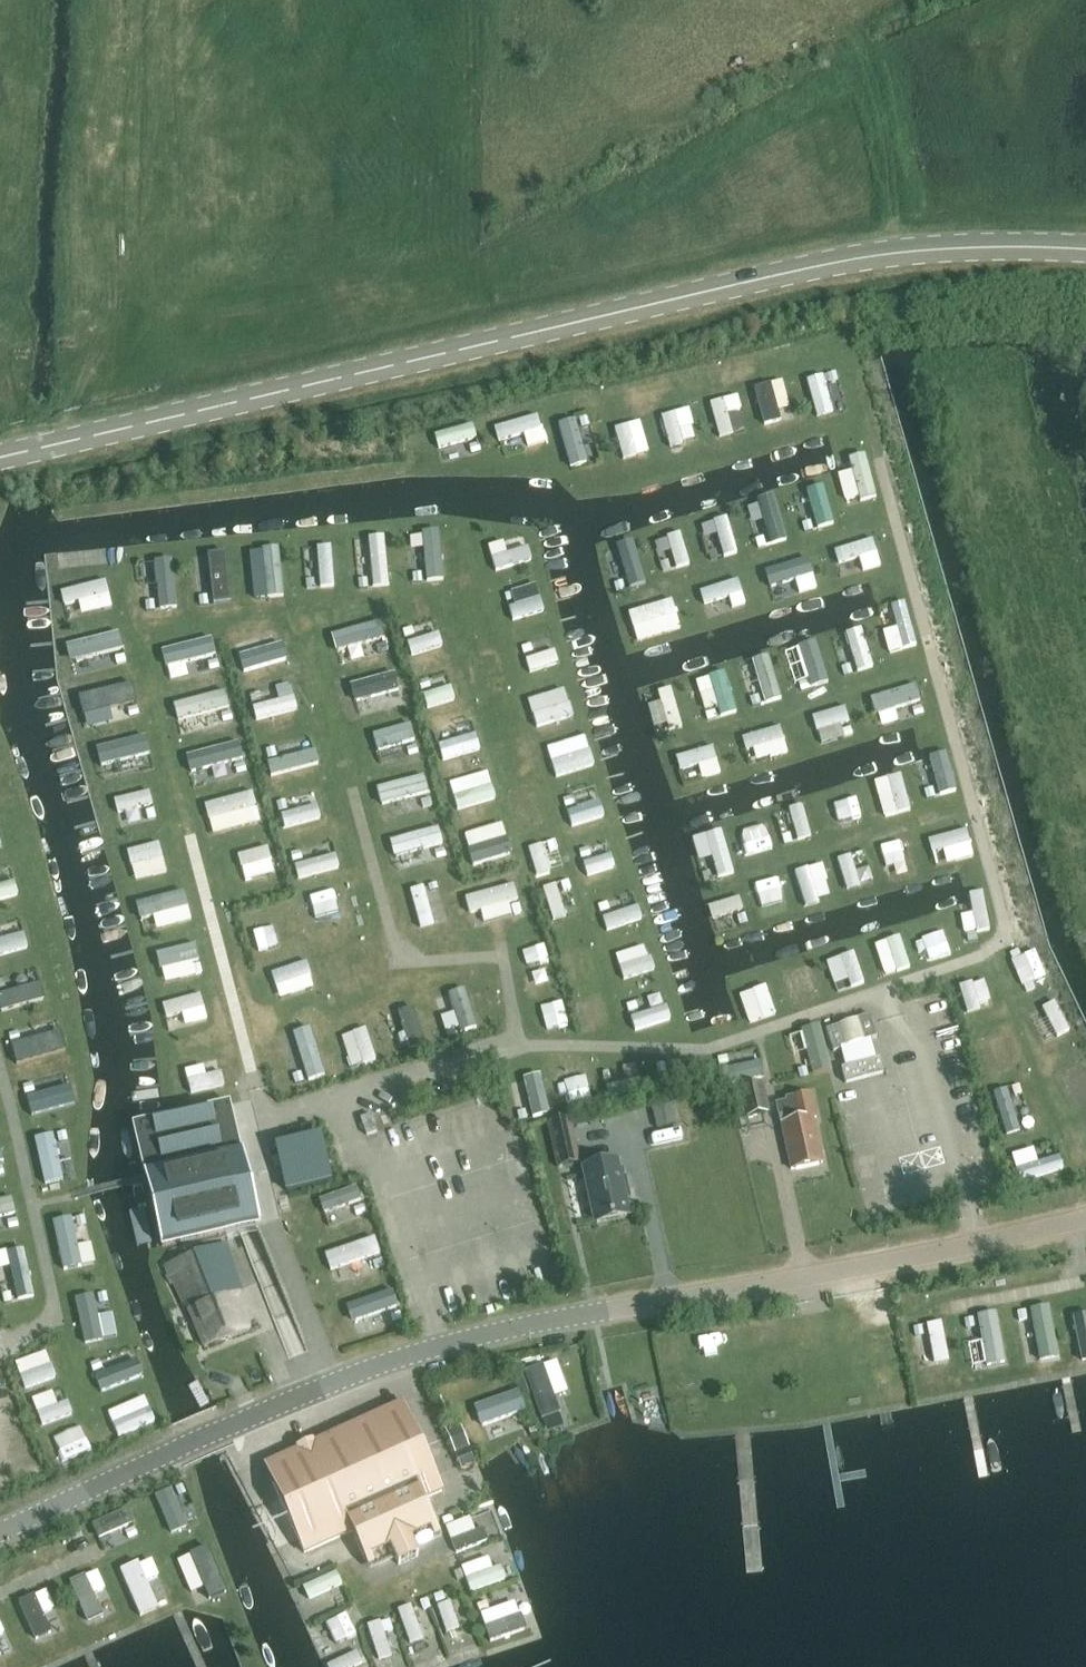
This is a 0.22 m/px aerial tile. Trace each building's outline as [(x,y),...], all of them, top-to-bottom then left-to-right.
[(825,418),(842,413),(829,373),(812,379),(825,418)] [(776,382),(755,389),(764,418),(785,411),(776,382)] [(721,406),(706,408),(711,440),(726,438),(721,406)] [(684,411),(655,418),(663,451),(678,447),(674,432),(688,428),(684,411)] [(535,420),(489,428),(492,444),(518,439),(520,450),(539,447),(535,420)] [(584,465),(575,420),(553,425),(561,469),(584,465)] [(609,429),(616,462),(642,457),(635,424),(609,429)] [(428,438),(432,452),(471,441),(467,427),(428,438)] [(818,490),(790,496),(797,528),(825,522),(818,490)] [(741,505),(743,517),(757,515),(761,547),(770,546),(764,502),(741,505)] [(717,560),(733,555),(721,519),(705,524),(717,560)] [(664,530),(646,536),(662,577),(680,570),(664,530)] [(831,567),(852,561),(856,574),(874,569),(866,541),(826,552),(831,567)] [(498,543),(481,549),(489,574),(526,562),(522,549),(502,556),(498,543)] [(406,581),(421,581),(421,547),(406,547),(406,581)] [(358,548),(343,552),(353,586),(367,582),(358,548)] [(629,553),(614,557),(621,583),(636,578),(629,553)] [(765,585),(806,577),(803,562),(762,570),(765,585)] [(275,586),(314,578),(311,564),(272,573),(275,586)] [(203,580),(204,565),(188,565),(188,579),(203,580)] [(137,608),(168,607),(166,569),(134,570),(135,591),(136,591),(137,608)] [(192,595),(218,593),(217,569),(205,570),(205,580),(192,581),(192,595)] [(732,582),(693,593),(700,617),(739,606),(732,582)] [(534,600),(502,611),(506,625),(539,614),(534,600)] [(627,631),(671,617),(666,601),(622,615),(627,631)] [(882,656),(906,650),(894,604),(871,610),(876,628),(875,628),(882,656)] [(839,673),(863,668),(857,636),(830,642),(833,658),(836,658),(839,673)] [(362,661),(394,652),(390,638),(358,646),(362,661)] [(102,639),(62,643),(64,670),(104,665),(102,639)] [(171,653),(173,669),(187,667),(188,676),(212,673),(209,648),(171,653)] [(792,691),(819,682),(810,650),(782,658),(792,691)] [(549,654),(519,659),(522,673),(552,668),(549,654)] [(435,656),(413,661),(420,691),(442,686),(435,656)] [(775,696),(758,659),(743,666),(756,695),(742,701),(746,709),(775,696)] [(246,669),(250,683),(286,675),(283,661),(246,669)] [(717,675),(702,681),(716,717),(731,711),(717,675)] [(374,704),(405,696),(401,681),(370,690),(374,704)] [(882,690),(863,694),(868,717),(888,713),(882,690)] [(76,697),(79,712),(112,706),(109,691),(76,697)] [(530,731),(568,719),(559,691),(521,703),(530,731)] [(334,694),(320,698),(324,712),(338,708),(334,694)] [(194,729),(226,723),(222,697),(190,703),(194,729)] [(293,701),(260,710),(264,724),(297,715),(293,701)] [(806,718),(814,746),(847,737),(839,709),(806,718)] [(415,724),(384,732),(388,746),(419,738),(415,724)] [(776,731),(737,737),(741,764),(780,758),(776,731)] [(541,750),(550,780),(588,768),(579,738),(541,750)] [(109,764),(113,779),(131,774),(123,744),(90,753),(95,768),(109,764)] [(670,758),(674,773),(692,768),(695,782),(714,778),(708,749),(670,758)] [(234,752),(201,761),(208,785),(240,777),(234,752)] [(921,761),(930,793),(945,789),(936,757),(921,761)] [(876,819),(903,813),(895,776),(868,782),(876,819)] [(423,795),(435,794),(433,780),(401,783),(404,809),(425,806),(423,795)] [(286,812),(288,822),(319,814),(312,788),(281,796),(286,812)] [(136,792),(100,803),(104,817),(140,807),(136,792)] [(829,831),(845,829),(841,797),(824,799),(829,831)] [(562,815),(567,830),(599,819),(594,804),(562,815)] [(785,824),(791,843),(805,839),(796,807),(767,815),(771,828),(785,824)] [(251,809),(221,815),(227,845),(257,839),(251,809)] [(444,820),(407,828),(411,843),(448,835),(444,820)] [(741,823),(748,855),(762,852),(755,820),(741,823)] [(920,841),(924,855),(935,852),(939,866),(967,859),(959,831),(920,841)] [(697,838),(709,882),(728,876),(716,833),(697,838)] [(547,842),(522,851),(532,878),(557,869),(547,842)] [(119,854),(124,870),(157,860),(153,844),(119,854)] [(889,845),(873,847),(880,887),(896,884),(889,845)] [(228,857),(234,884),(263,878),(257,851),(228,857)] [(513,856),(489,863),(496,887),(521,879),(513,856)] [(840,894),(856,887),(843,857),(827,863),(840,894)] [(805,879),(817,875),(813,865),(786,874),(799,911),(814,906),(805,879)] [(451,867),(425,873),(427,883),(453,878),(451,867)] [(763,892),(775,888),(771,877),(745,886),(757,920),(771,915),(763,892)] [(12,897),(8,883),(0,886),(0,900),(12,897)] [(540,888),(547,923),(560,920),(555,895),(565,893),(563,883),(540,888)] [(138,934),(175,925),(168,898),(131,908),(138,934)] [(309,907),(315,928),(347,919),(341,898),(309,907)] [(537,949),(525,899),(509,903),(520,953),(537,949)] [(600,934),(637,922),(632,907),(595,920),(600,934)] [(408,927),(416,958),(443,951),(434,920),(408,927)] [(253,935),(260,958),(282,952),(276,928),(253,935)] [(935,928),(921,933),(931,960),(945,955),(935,928)] [(1,939),(0,934),(0,957),(22,950),(17,935),(1,939)] [(870,962),(874,978),(902,970),(894,938),(878,942),(882,959),(870,962)] [(185,949),(149,954),(152,969),(167,967),(169,978),(189,975),(185,949)] [(831,993),(857,987),(848,955),(830,960),(831,963),(820,965),(823,978),(827,977),(831,993)] [(613,969),(617,983),(649,972),(645,959),(613,969)] [(273,1000),(308,989),(301,965),(265,976),(273,1000)] [(514,990),(552,981),(548,967),(511,976),(514,990)] [(961,1014),(981,1007),(973,984),(953,991),(961,1014)] [(0,997),(0,1013),(37,1002),(33,987),(0,997)] [(175,1020),(177,1026),(200,1021),(194,996),(154,1005),(159,1024),(175,1020)] [(476,1038),(494,1025),(480,1005),(461,1019),(476,1038)] [(530,1014),(535,1034),(564,1028),(559,1008),(530,1014)] [(632,1017),(637,1035),(669,1025),(664,1008),(632,1017)] [(274,1017),(277,1033),(301,1029),(303,1041),(316,1039),(311,1011),(274,1017)] [(414,1047),(438,1041),(433,1021),(409,1027),(414,1047)] [(8,1065),(53,1052),(44,1022),(0,1035),(0,1036),(8,1065)] [(819,1028),(822,1049),(855,1044),(852,1024),(819,1028)] [(811,1072),(822,1068),(810,1028),(782,1036),(784,1045),(799,1041),(802,1051),(787,1055),(795,1082),(812,1077),(811,1072)] [(315,1088),(329,1085),(321,1053),(294,1059),(297,1075),(311,1072),(315,1088)] [(872,1056),(834,1064),(838,1082),(876,1073),(872,1056)] [(170,1064),(172,1088),(207,1085),(206,1070),(189,1071),(188,1062),(170,1064)] [(560,1100),(585,1096),(580,1067),(555,1071),(560,1100)] [(717,1085),(755,1082),(754,1069),(716,1072),(717,1085)] [(532,1080),(517,1084),(526,1122),(542,1118),(532,1080)] [(635,1081),(600,1090),(603,1102),(638,1093),(635,1081)] [(737,1089),(743,1120),(769,1115),(763,1084),(737,1089)] [(509,1105),(521,1101),(516,1085),(504,1089),(509,1105)] [(1011,1087),(985,1094),(995,1135),(1021,1129),(1011,1087)] [(61,1092),(24,1097),(25,1109),(63,1105),(61,1092)] [(776,1105),(780,1124),(785,1144),(788,1143),(794,1168),(790,1169),(790,1170),(818,1164),(814,1145),(818,1145),(812,1120),(817,1118),(811,1094),(784,1100),(785,1103),(776,1105)] [(162,1119),(132,1126),(162,1248),(257,1225),(228,1104),(162,1119)] [(376,1132),(370,1115),(360,1119),(366,1136),(376,1132)] [(547,1123),(557,1169),(580,1164),(570,1118),(547,1123)] [(45,1139),(29,1143),(38,1178),(54,1174),(45,1139)] [(1057,1174),(1053,1159),(1030,1164),(1027,1150),(1003,1156),(1010,1184),(1057,1174)] [(584,1170),(596,1223),(626,1217),(623,1201),(630,1199),(625,1177),(618,1179),(614,1163),(584,1170)] [(326,1176),(294,1187),(299,1201),(331,1191),(326,1176)] [(347,1216),(314,1227),(324,1254),(356,1243),(347,1216)] [(0,1224),(0,1239),(12,1235),(8,1222),(0,1224)] [(46,1252),(82,1242),(79,1228),(42,1238),(46,1252)] [(225,1246),(165,1267),(168,1277),(172,1280),(188,1313),(189,1312),(204,1349),(249,1331),(234,1293),(241,1290),(225,1246)] [(356,1276),(359,1284),(374,1279),(365,1255),(329,1269),(335,1284),(356,1276)] [(11,1295),(25,1292),(17,1258),(3,1261),(11,1295)] [(380,1300),(352,1307),(358,1332),(387,1325),(380,1300)] [(80,1344),(113,1331),(108,1318),(74,1331),(80,1344)] [(716,1333),(719,1358),(732,1357),(729,1331),(716,1333)] [(8,1363),(18,1392),(54,1380),(49,1365),(30,1372),(25,1357),(8,1363)] [(545,1363),(525,1369),(541,1421),(561,1414),(545,1363)] [(98,1388),(125,1379),(121,1366),(94,1375),(98,1388)] [(526,1416),(517,1393),(472,1406),(480,1431),(526,1416)] [(32,1428),(67,1417),(63,1403),(48,1407),(44,1394),(23,1400),(32,1428)] [(423,1500),(441,1492),(402,1403),(264,1465),(304,1554),(351,1532),(364,1560),(373,1556),(377,1564),(393,1556),(397,1565),(417,1557),(413,1548),(429,1540),(426,1532),(435,1528),(423,1500)] [(137,1411),(105,1424),(110,1437),(143,1424),(137,1411)] [(454,1453),(468,1447),(459,1425),(445,1431),(454,1453)] [(85,1438),(50,1449),(55,1463),(89,1452),(85,1438)] [(168,1488),(140,1501),(149,1519),(177,1506),(168,1488)] [(119,1511),(89,1524),(94,1538),(125,1525),(119,1511)] [(439,1529),(444,1543),(471,1533),(465,1519),(439,1529)] [(497,1542),(480,1543),(481,1559),(498,1558),(497,1542)] [(171,1560),(183,1598),(207,1590),(195,1552),(171,1560)] [(147,1562),(133,1568),(141,1586),(155,1580),(147,1562)] [(502,1587),(500,1569),(486,1570),(486,1562),(458,1565),(461,1591),(502,1587)] [(130,1614),(141,1611),(129,1568),(118,1571),(130,1614)] [(92,1572),(62,1587),(80,1624),(98,1615),(89,1597),(101,1591),(92,1572)] [(296,1589),(302,1603),(338,1588),(332,1574),(296,1589)] [(32,1639),(58,1628),(42,1592),(16,1603),(32,1639)] [(416,1611),(440,1604),(437,1595),(413,1602),(416,1611)] [(479,1629),(515,1618),(510,1603),(474,1615),(479,1629)] [(445,1604),(431,1609),(441,1636),(455,1631),(445,1604)] [(393,1611),(403,1648),(418,1644),(408,1607),(393,1611)] [(379,1622),(358,1629),(369,1665),(391,1658),(379,1622)] [(518,1623),(484,1631),(487,1643),(521,1634),(518,1623)] [(394,1659),(381,1666),(400,1666),(394,1659)]
